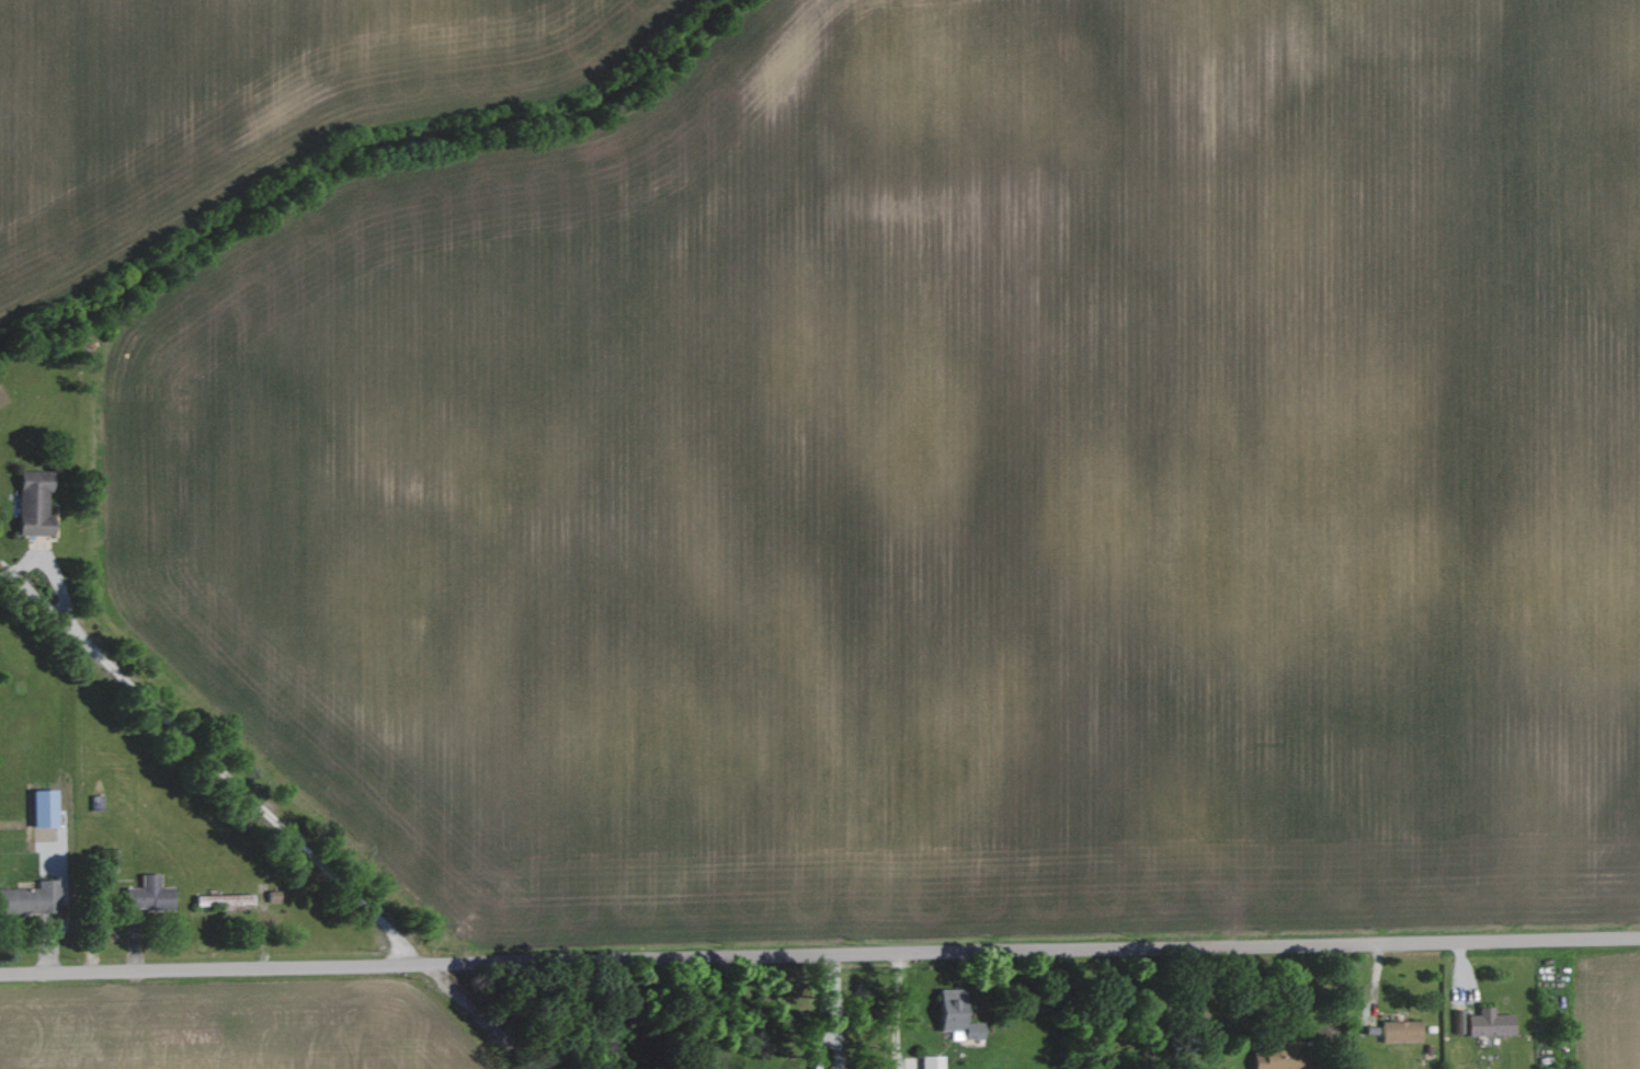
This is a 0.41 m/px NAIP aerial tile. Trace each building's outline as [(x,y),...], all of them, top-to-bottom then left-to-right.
[(54,535),(55,512),(51,512),(52,470),(20,469),(19,534),(54,535)] [(126,887),(126,910),(174,909),(174,887),(160,887),(160,874),(141,874),(141,887),(126,887)] [(60,914),(60,880),(38,879),(38,888),(0,887),(0,913),(60,914)] [(197,905),(253,904),(253,894),(197,895),(197,905)] [(1515,1014),(1495,1014),(1495,1007),(1480,1008),(1480,1015),(1469,1015),(1469,1035),(1515,1035),(1515,1014)] [(1422,1020),(1382,1021),(1383,1042),(1422,1042),(1422,1020)] [(1254,1068),(1302,1068),(1301,1042),(1274,1042),(1274,1052),(1254,1052),(1254,1068)] [(944,1056),(922,1056),(922,1068),(944,1068),(944,1056)]
